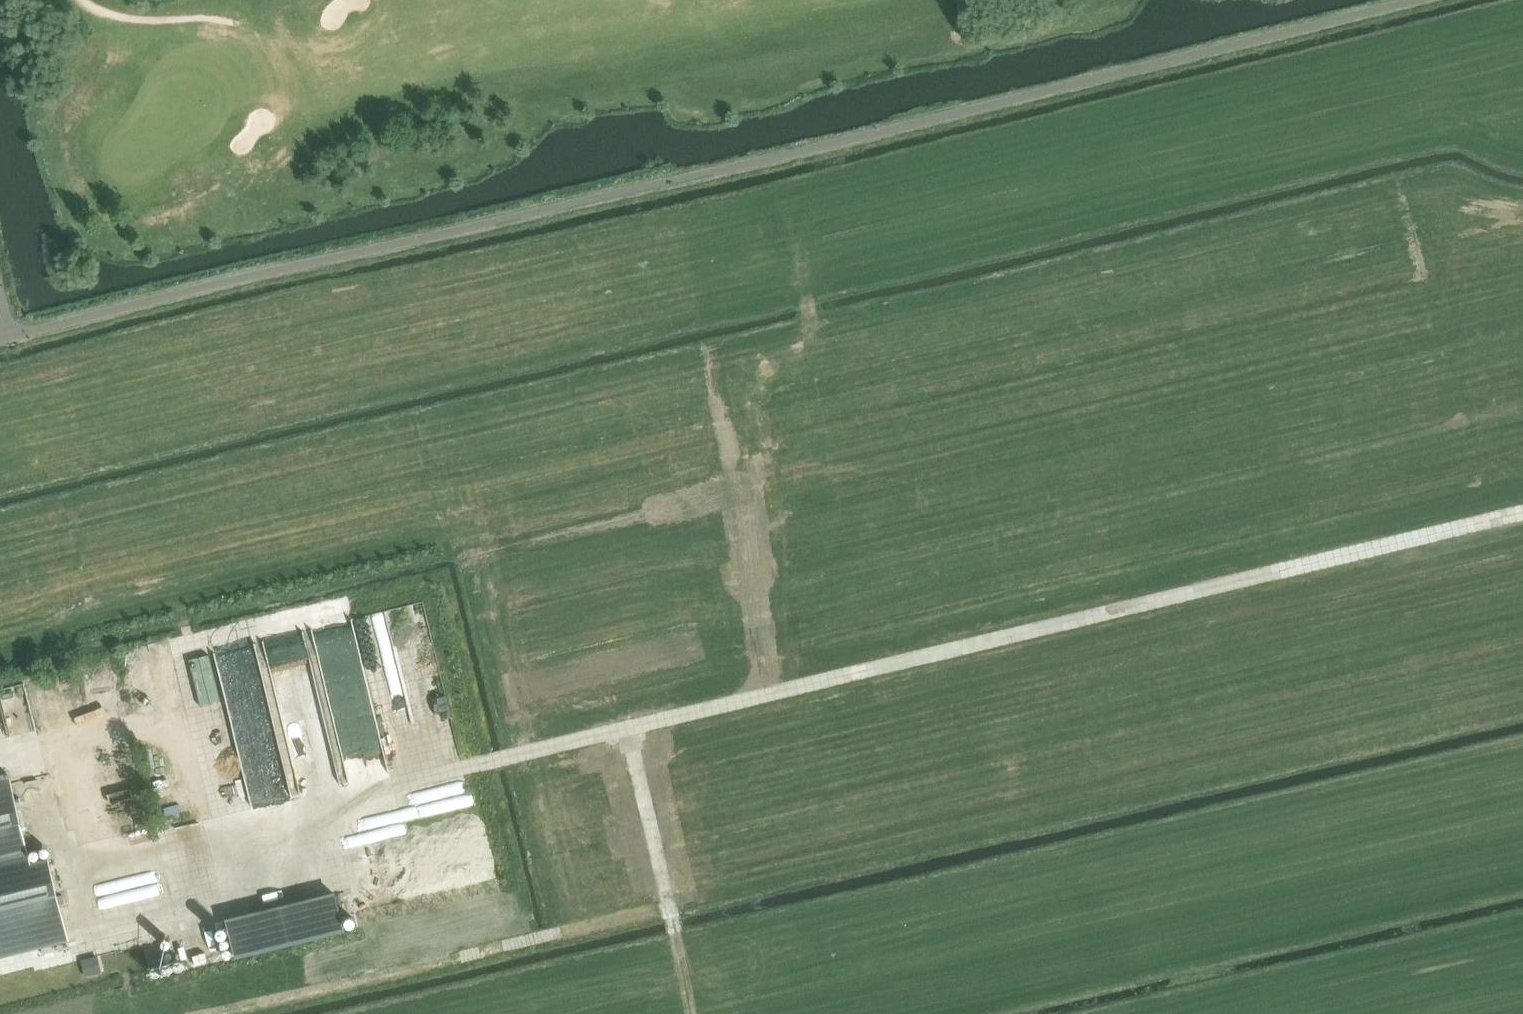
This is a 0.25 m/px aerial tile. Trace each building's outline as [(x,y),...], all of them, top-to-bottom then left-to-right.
[(9,738),(0,702),(0,740),(9,738)] [(66,938),(47,860),(30,864),(10,782),(0,785),(0,954),(66,938)] [(335,894),(227,920),(236,959),(344,933),(335,894)] [(96,957),(82,961),(86,976),(100,973),(96,957)]
